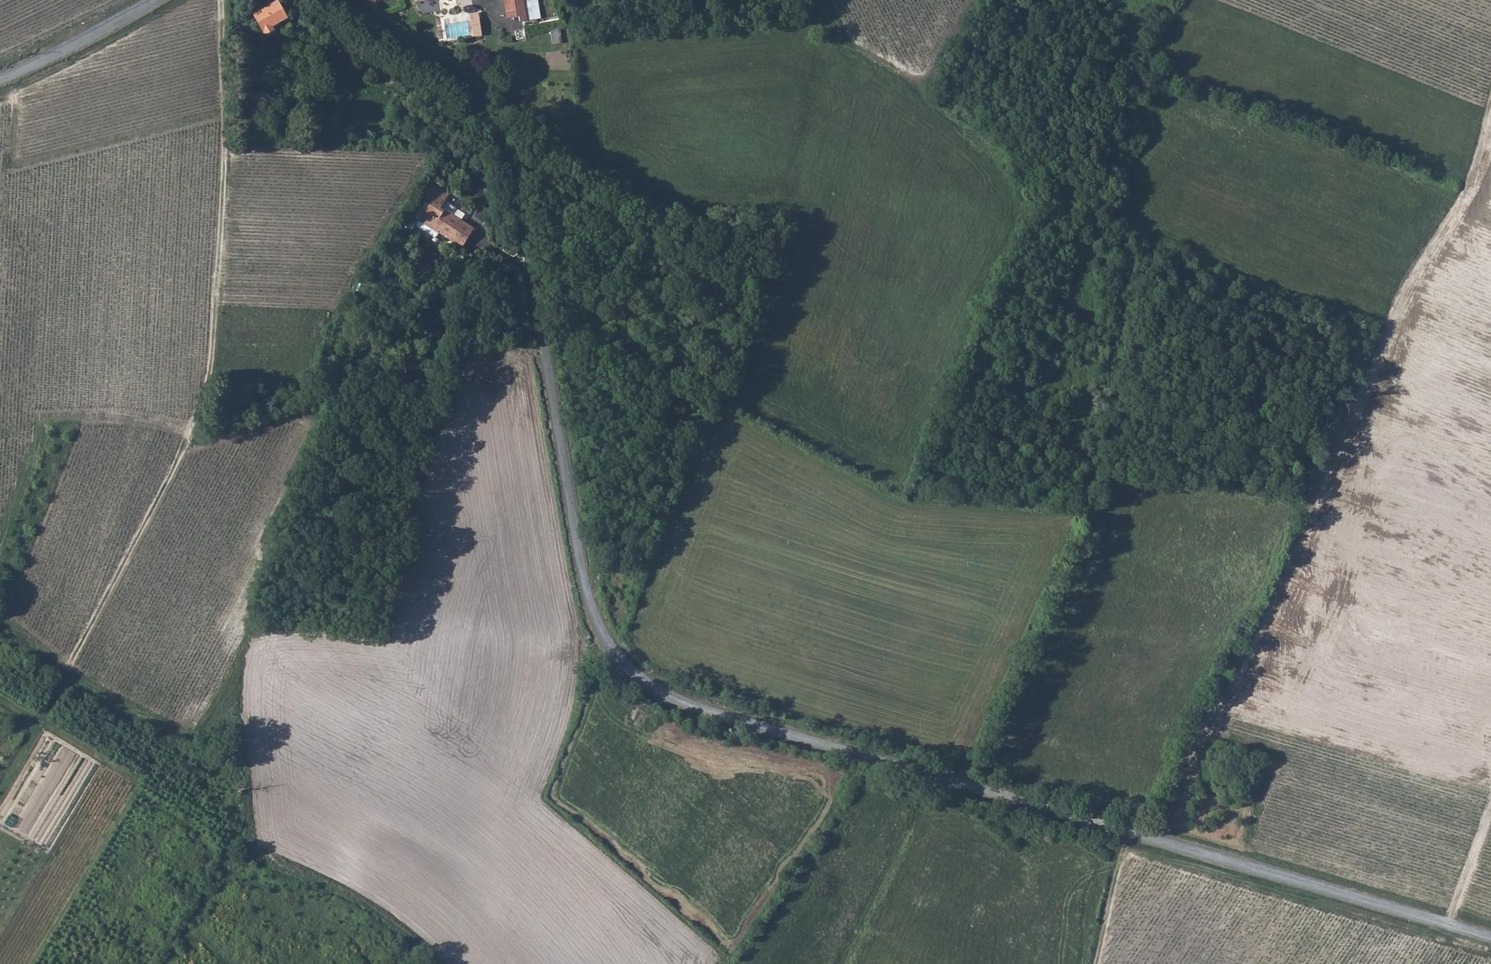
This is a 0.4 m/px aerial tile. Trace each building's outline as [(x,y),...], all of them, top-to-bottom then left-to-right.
[(529,22),(525,0),(508,0),(511,19),(520,18),(521,23),(529,22)] [(261,35),(269,31),(267,27),(285,19),(277,2),(251,12),(261,35)] [(479,12),(469,13),(473,35),(481,34),(479,12)] [(448,216),(452,209),(443,203),(446,198),(427,186),(418,200),(426,206),(417,222),(435,234),(437,232),(462,247),(472,231),(459,223),(448,216)] [(463,216),(452,209),(448,216),(459,223),(463,216)] [(415,226),(416,228),(431,238),(433,237),(435,234),(417,222),(415,226)]
